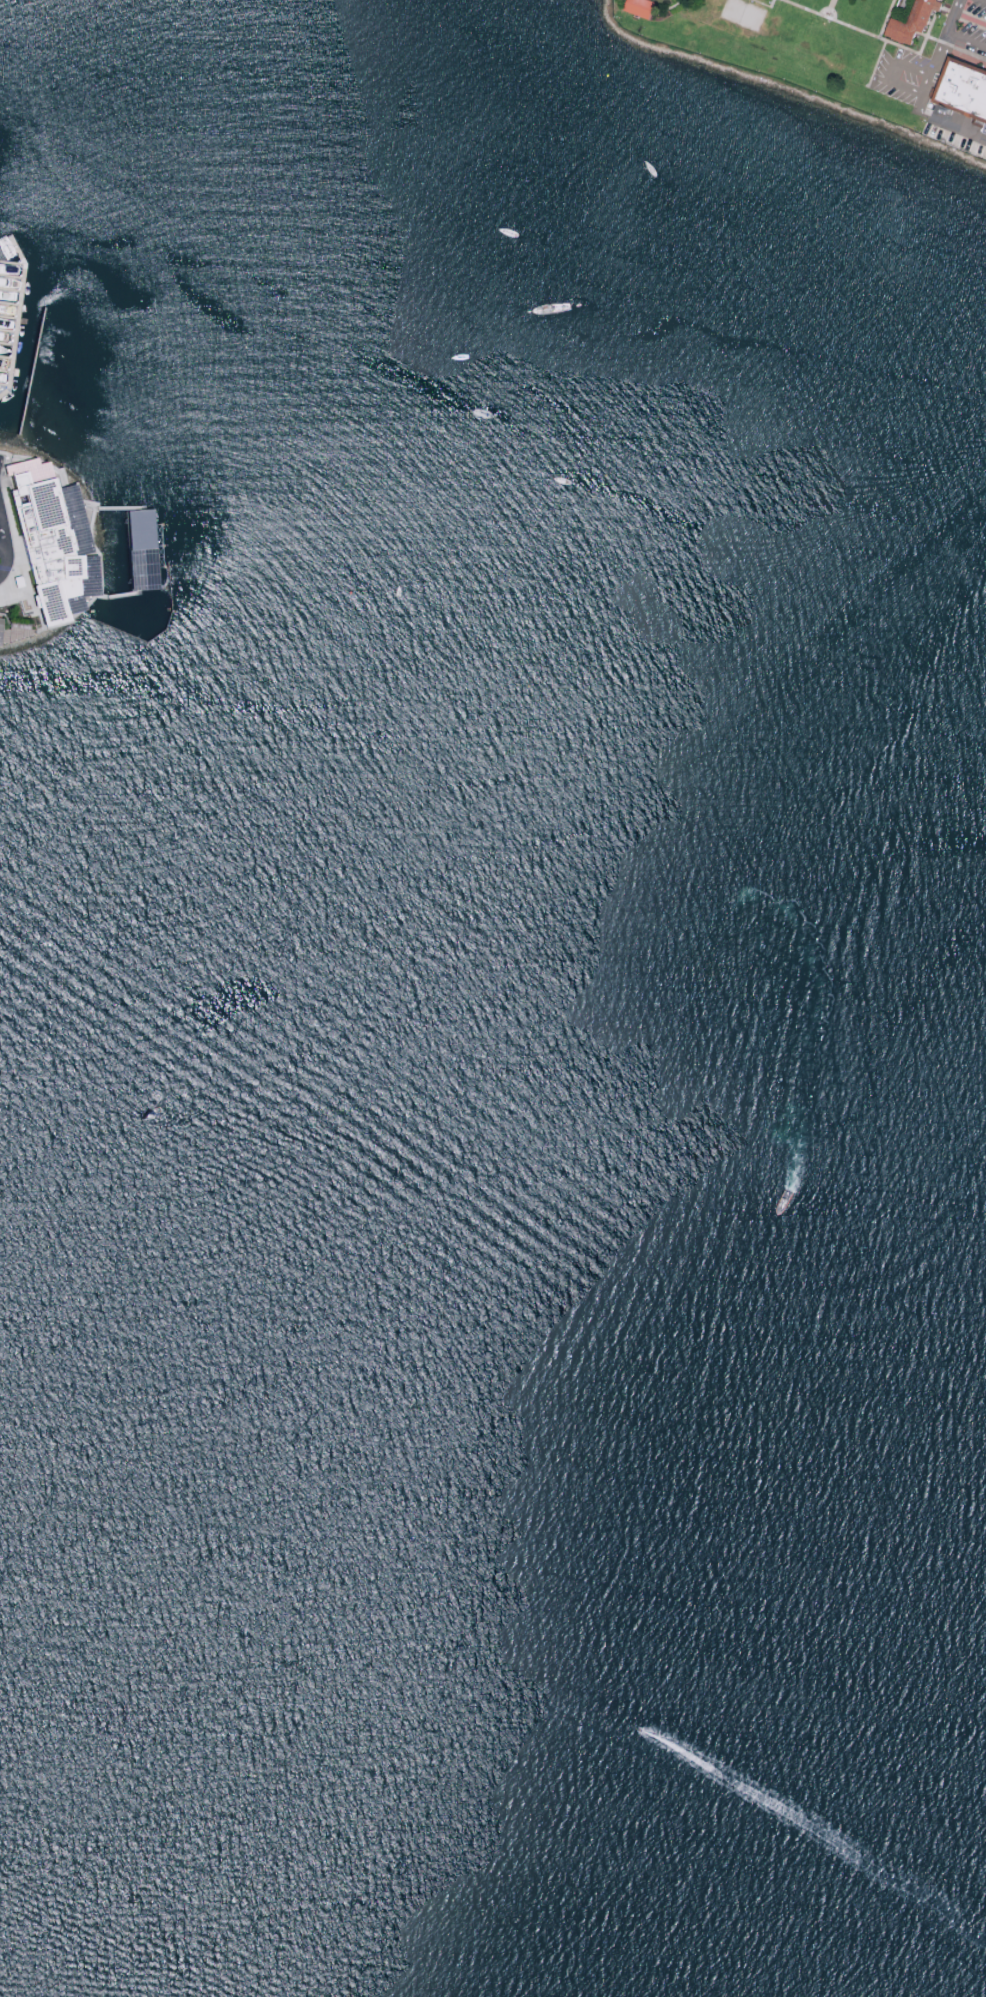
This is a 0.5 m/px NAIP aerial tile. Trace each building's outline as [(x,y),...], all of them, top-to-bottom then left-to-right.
[(623,10),(647,19),(650,11),(653,4),(653,2),(648,0),(627,0),(623,10)] [(906,23),(891,17),(884,34),(891,37),(890,38),(903,43),(904,42),(911,45),(916,32),(922,34),(932,10),(935,11),(939,12),(940,8),(942,4),(939,3),(935,2),(936,0),(915,0),(906,23)] [(951,54),(985,68),(985,125),(932,104),(933,99),(930,98),(934,89),(936,90),(946,66),(951,54)] [(10,476),(4,477),(1,467),(23,462),(35,459),(36,464),(48,462),(53,478),(56,490),(67,487),(75,485),(79,500),(89,542),(93,556),(97,556),(99,598),(82,598),(84,612),(66,614),(68,620),(44,627),(12,493),(15,493),(10,476)] [(125,513),(130,593),(138,592),(158,591),(152,511),(140,512),(125,513)]
